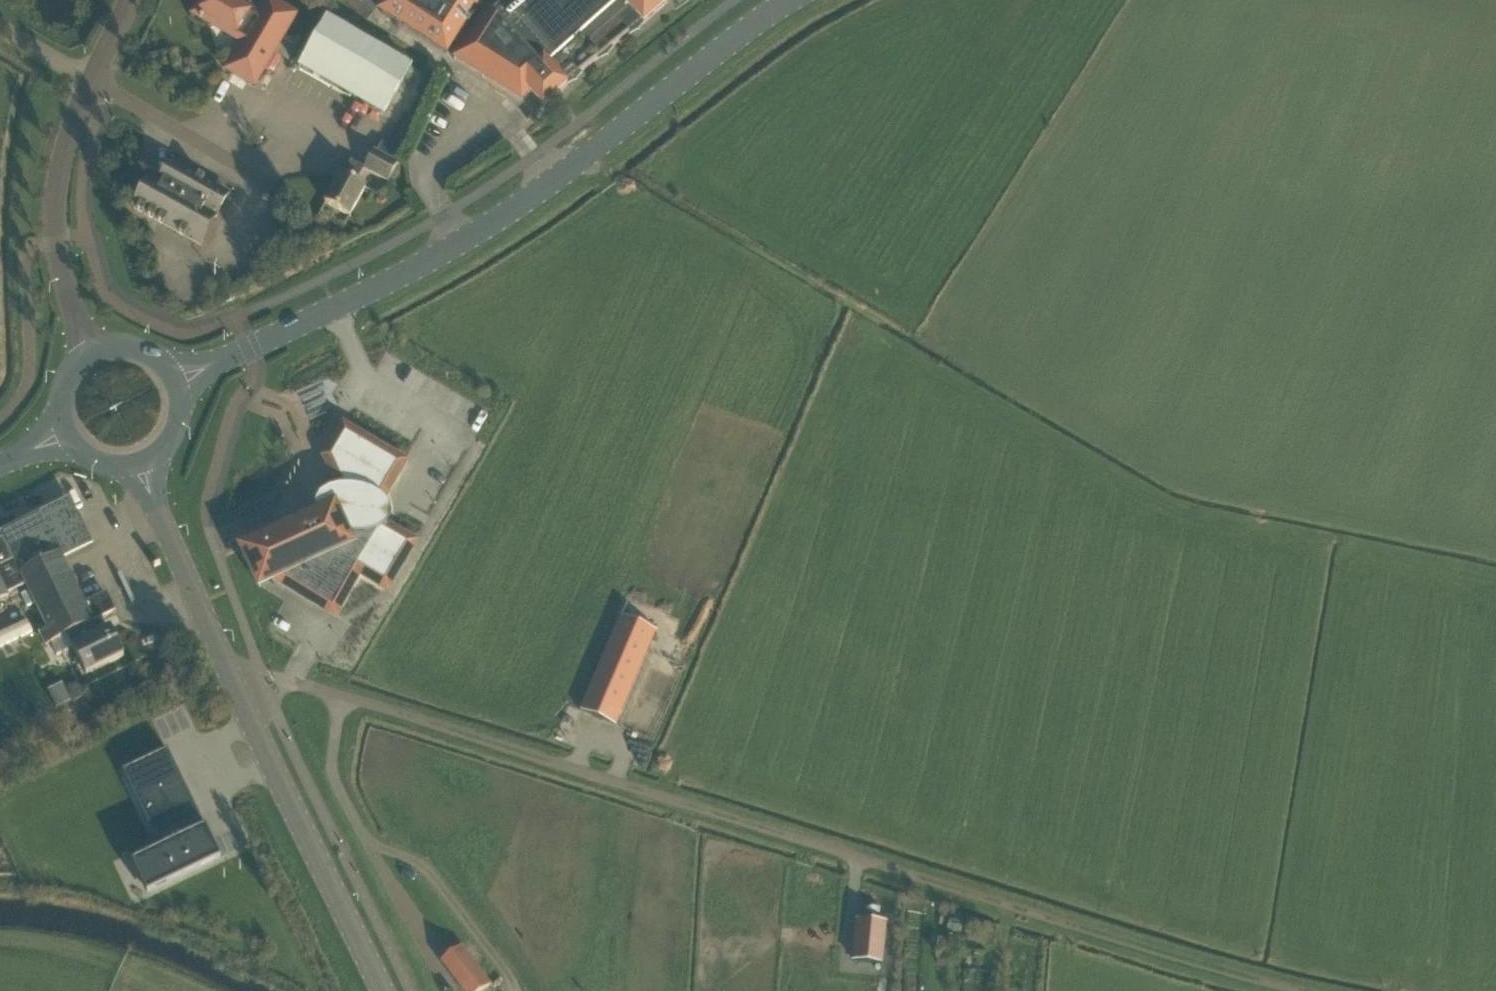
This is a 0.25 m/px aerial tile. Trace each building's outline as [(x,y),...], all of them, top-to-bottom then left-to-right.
[(231,0),(201,0),(193,15),(241,43),(225,71),(254,88),(296,16),(269,0),(267,0),(257,16),(231,0)] [(382,14),(446,55),(453,44),(461,49),(454,60),(508,94),(521,103),(530,95),(543,108),(567,86),(566,85),(642,24),(643,25),(667,4),(664,0),(495,0),(486,8),(486,9),(486,10),(478,5),(481,0),(390,0),(382,14)] [(328,20),(304,62),(388,109),(411,68),(328,20)] [(374,152),(364,170),(388,183),(398,166),(374,152)] [(341,175),(325,204),(349,217),(365,189),(356,184),(364,170),(351,162),(343,176),(341,175)] [(201,246),(229,195),(171,163),(159,185),(149,180),(133,209),(201,246)] [(383,500),(405,463),(344,427),(325,458),(340,488),(330,491),(320,496),(315,506),(317,515),(289,528),(286,530),(242,550),(259,588),(276,581),(335,615),(359,574),(387,590),(414,543),(387,527),(392,518),(390,507),(383,500)] [(8,599),(7,596),(26,587),(30,593),(36,606),(48,631),(40,635),(46,647),(52,644),(67,636),(94,624),(93,623),(113,614),(114,610),(108,597),(104,595),(84,605),(63,559),(86,548),(67,508),(0,541),(0,603),(8,599)] [(30,593),(22,597),(28,609),(36,606),(30,593)] [(621,616),(580,711),(615,726),(656,631),(621,616)] [(94,624),(67,636),(73,649),(86,676),(124,657),(110,630),(99,635),(94,624)] [(67,636),(52,644),(58,656),(73,649),(67,636)] [(68,697),(72,704),(85,698),(77,683),(65,689),(68,697)] [(167,750),(122,772),(156,842),(127,856),(138,880),(147,897),(221,861),(201,821),(167,750)] [(885,924),(857,921),(853,962),(881,964),(885,924)] [(457,950),(441,962),(462,990),(484,990),(491,986),(462,947),(457,950)]
